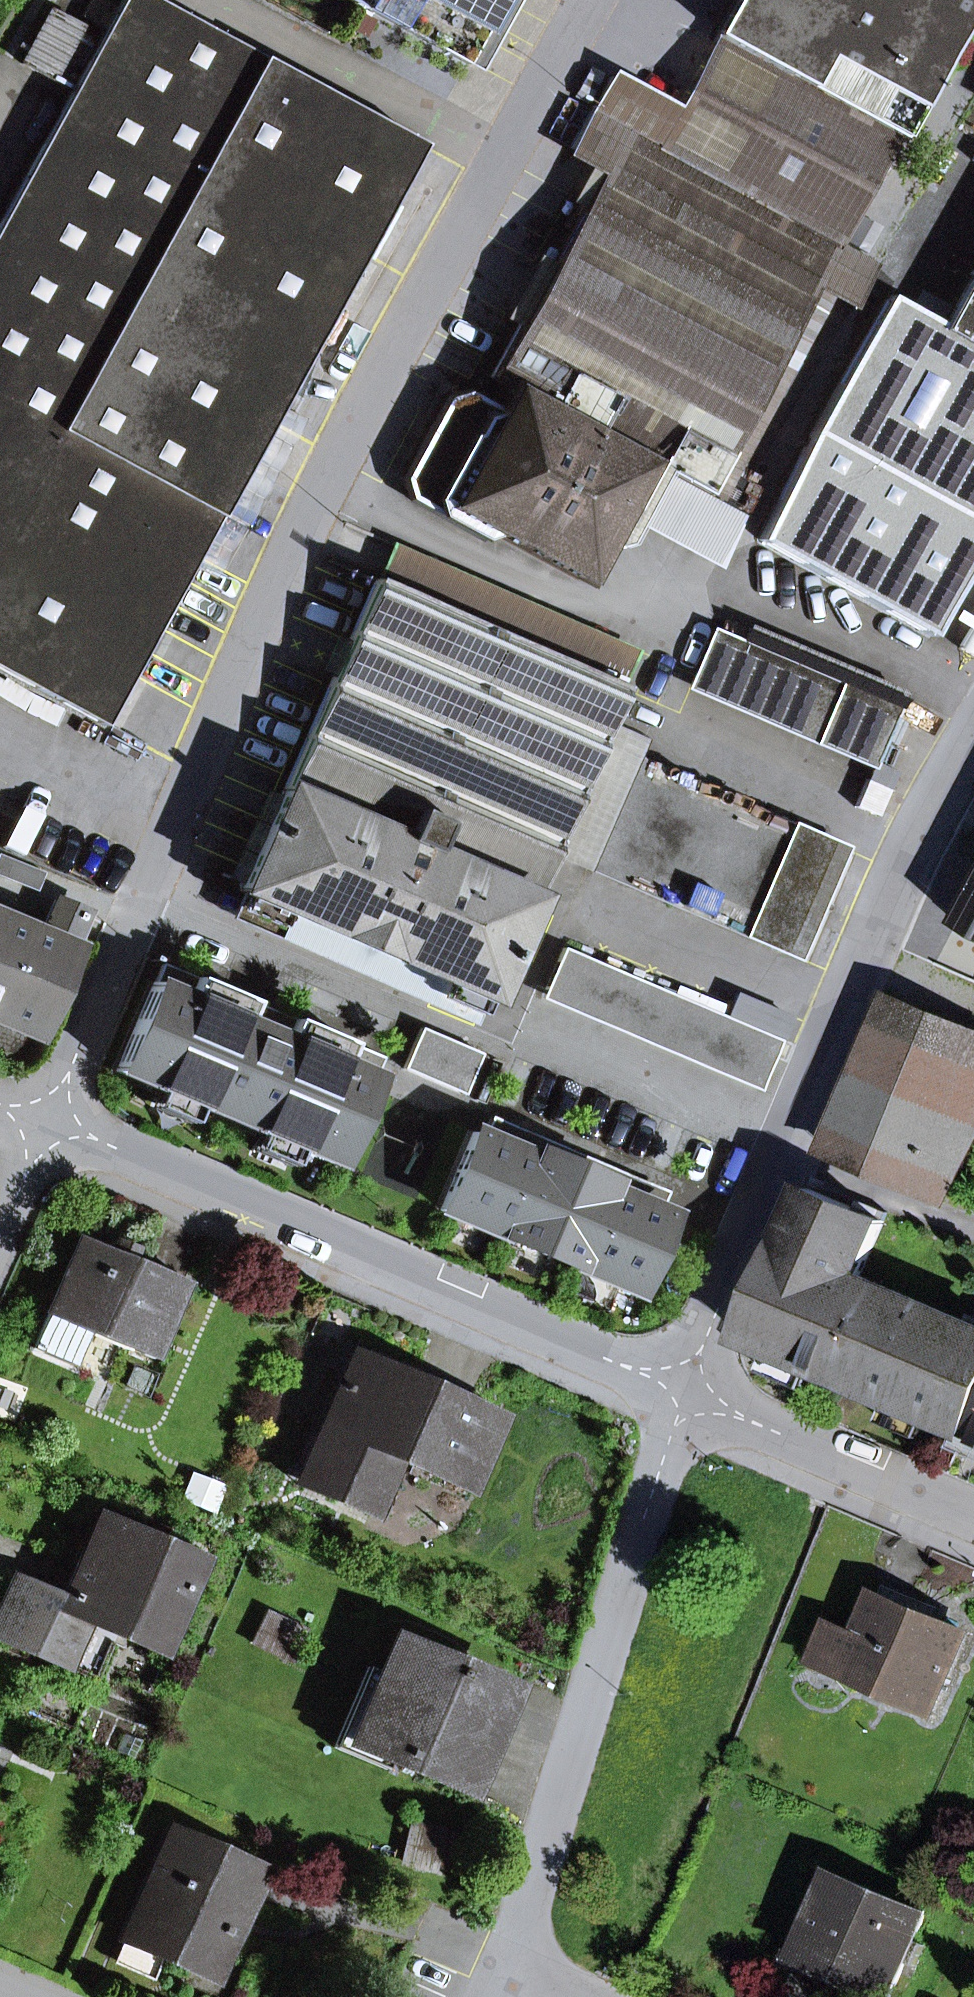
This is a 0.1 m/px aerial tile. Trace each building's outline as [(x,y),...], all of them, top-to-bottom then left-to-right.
[(105,726),(160,625),(192,568),(278,409),(422,145),(288,71),(157,0),(121,0),(101,37),(71,92),(0,223),(0,669),(105,726)] [(365,8),(369,0),(350,0),(365,8)] [(502,0),(369,0),(365,8),(467,64),(502,0)] [(964,27),(973,10),(973,0),(733,0),(715,33),(717,35),(779,69),(900,134),(904,137),(937,76),(944,80),(971,31),(964,27)] [(52,11),(22,65),(51,81),(81,26),(52,11)] [(51,81),(71,92),(101,37),(81,26),(51,81)] [(717,35),(674,114),(656,146),(718,180),(779,69),(717,35)] [(649,463),(706,494),(817,286),(841,244),(900,134),(779,69),(718,180),(656,146),(674,114),(609,78),(591,111),(626,129),(606,167),(492,377),(512,388),(500,411),(467,393),(447,399),(404,479),(410,498),(480,537),(495,533),(573,576),(591,569),(623,513),(649,463)] [(571,148),(606,167),(626,129),(591,111),(571,148)] [(817,286),(856,308),(879,265),(841,244),(817,286)] [(945,324),(941,326),(885,294),(807,430),(759,540),(932,637),(973,561),(973,274),(945,324)] [(192,568),(214,580),(300,420),(278,409),(192,568)] [(719,564),(745,514),(706,494),(649,463),(623,513),(719,564)] [(639,650),(391,542),(375,580),(623,687),(639,650)] [(485,998),(487,999),(551,852),(599,742),(623,687),(375,580),(239,891),(241,892),(485,998)] [(692,685),(873,763),(897,708),(716,630),(692,685)] [(781,952),(829,842),(599,742),(551,852),(781,952)] [(781,952),(799,960),(848,850),(829,842),(781,952)] [(0,855),(0,876),(37,891),(45,873),(0,855)] [(957,924),(973,933),(973,891),(957,924)] [(485,998),(241,892),(229,920),(473,1026),(485,998)] [(0,989),(0,1024),(33,1038),(87,914),(55,900),(41,934),(26,928),(0,989)] [(26,928),(3,918),(8,906),(0,903),(0,989),(26,928)] [(563,948),(557,962),(542,999),(759,1092),(775,1055),(781,1041),(563,948)] [(195,978),(187,997),(154,982),(115,1072),(157,1090),(194,1105),(258,1133),(294,1148),(336,1166),(374,1077),(341,1063),(349,1044),(292,1019),(283,1040),(243,1023),(252,1002),(195,978)] [(928,1180),(950,1191),(973,1144),(973,1039),(888,1002),(827,1148),(925,1189),(928,1180)] [(464,1095),(481,1054),(421,1028),(403,1069),(464,1095)] [(149,1108),(186,1124),(194,1105),(157,1090),(149,1108)] [(473,1132),(440,1210),(505,1238),(541,1154),(537,1153),(535,1159),(482,1136),(473,1132)] [(250,1151),(287,1167),(294,1148),(258,1133),(250,1151)] [(541,1154),(505,1238),(568,1265),(604,1181),(541,1154)] [(568,1265),(634,1293),(667,1215),(658,1211),(605,1189),(608,1183),(604,1181),(568,1265)] [(973,1415),(973,1326),(860,1277),(884,1221),(868,1214),(855,1209),(810,1189),(745,1340),(773,1352),(814,1370),(892,1403),(914,1413),(933,1421),(965,1435),(973,1415)] [(92,1333),(152,1359),(185,1281),(130,1258),(135,1247),(119,1240),(114,1251),(81,1237),(33,1349),(77,1368),(92,1333)] [(468,1491),(501,1415),(353,1351),(300,1471),(375,1504),(395,1459),(468,1491)] [(764,1372),(806,1390),(814,1370),(773,1352),(764,1372)] [(884,1423),(925,1441),(933,1421),(914,1413),(892,1403),(884,1423)] [(965,1435),(973,1438),(973,1415),(965,1435)] [(98,1516),(61,1601),(14,1581),(0,1614),(0,1638),(95,1678),(115,1633),(159,1652),(199,1560),(98,1516)] [(931,1711),(964,1633),(877,1596),(859,1639),(844,1674),(931,1711)] [(250,1642),(293,1662),(308,1630),(265,1610),(250,1642)] [(829,1626),(814,1661),(844,1674),(859,1639),(829,1626)] [(375,1685),(351,1740),(390,1756),(467,1788),(508,1691),(397,1645),(384,1675),(379,1687),(375,1685)] [(390,1756),(351,1740),(375,1685),(379,1687),(384,1675),(367,1668),(333,1748),(384,1770),(390,1756)] [(163,1957),(215,1979),(262,1871),(169,1831),(122,1940),(163,1957)] [(833,1873),(813,1920),(796,1957),(887,1996),(890,1996),(926,1914),(833,1873)] [(796,1957),(813,1920),(800,1915),(779,1964),(854,1996),(887,1996),(796,1957)] [(157,1972),(163,1957),(122,1940),(116,1954),(157,1972)]
